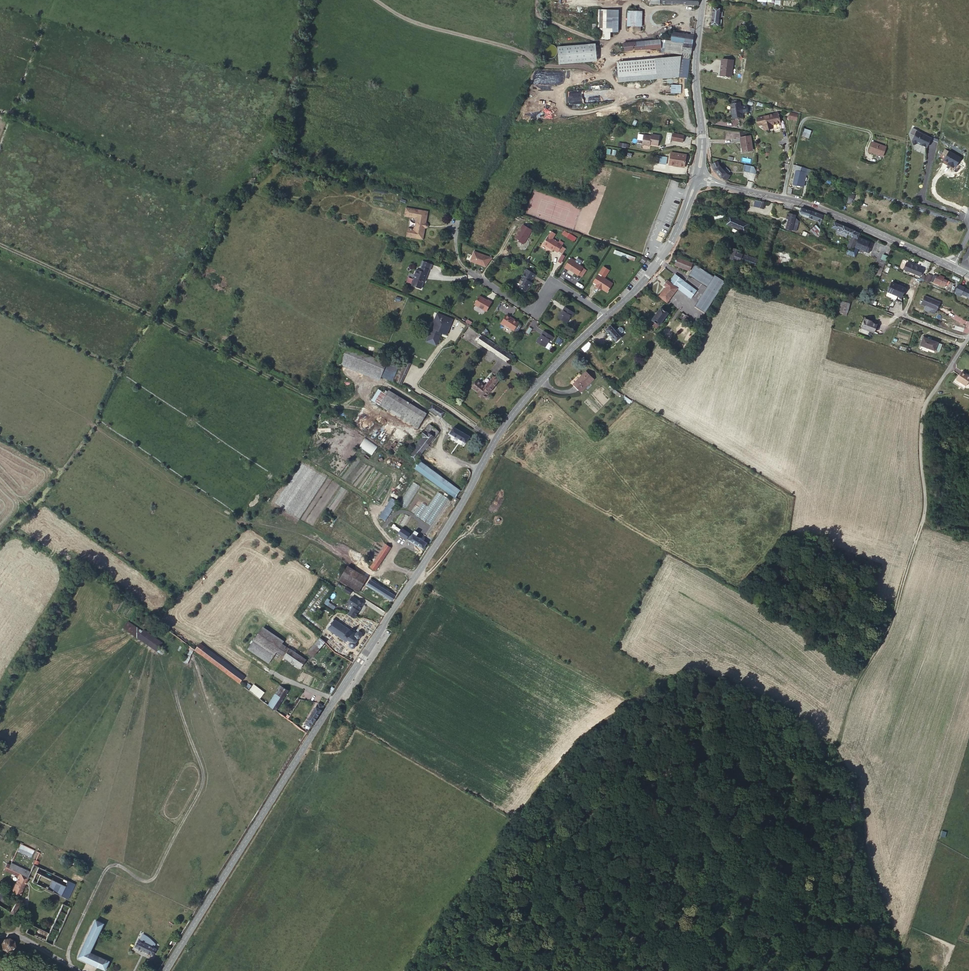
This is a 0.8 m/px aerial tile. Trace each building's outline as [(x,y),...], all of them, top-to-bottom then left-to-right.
[(722,8),(717,7),(713,24),(720,24),(721,17),(722,12),(722,8)] [(619,10),(599,10),(599,27),(599,39),(611,39),(611,32),(619,33),(619,10)] [(643,12),(628,12),(627,26),(642,27),(643,12)] [(667,35),(666,44),(680,46),(679,56),(688,57),(690,39),(667,35)] [(652,42),(642,43),(643,55),(653,54),(652,42)] [(643,55),(642,43),(617,45),(618,57),(643,55)] [(595,44),(557,48),(559,65),(597,61),(595,44)] [(660,53),(679,56),(680,46),(666,44),(661,44),(660,53)] [(649,59),(617,62),(618,82),(679,77),(681,57),(649,59)] [(718,58),(717,72),(728,73),(729,59),(718,58)] [(678,93),(679,84),(671,84),(670,92),(678,93)] [(568,90),(567,103),(579,103),(580,91),(568,90)] [(740,103),(730,104),(732,117),(742,116),(740,103)] [(545,106),(519,105),(519,118),(545,118),(545,106)] [(778,125),(778,120),(776,121),(775,115),(755,118),(757,126),(760,126),(761,130),(762,130),(762,131),(769,131),(769,129),(770,129),(770,126),(778,125)] [(809,138),(812,130),(804,127),(801,135),(809,138)] [(916,129),(911,127),(909,133),(913,135),(911,140),(913,144),(917,142),(926,147),(930,137),(924,135),(921,134),(921,133),(915,131),(916,129)] [(643,135),(641,144),(650,146),(650,144),(657,146),(659,136),(653,134),(652,137),(643,135)] [(684,136),(677,134),(676,141),(682,142),(684,136)] [(750,137),(747,137),(740,137),(742,152),(751,151),(750,137)] [(887,147),(871,142),(868,151),(883,157),(887,147)] [(950,150),(943,160),(956,169),(963,158),(950,150)] [(674,163),(684,165),(687,155),(672,152),(669,165),(674,166),(674,163)] [(667,157),(657,155),(655,161),(665,164),(667,157)] [(729,175),(728,174),(724,172),(721,169),(720,168),(718,161),(712,161),(713,168),(715,174),(719,178),(728,181),(729,175)] [(801,166),(795,164),(794,169),(797,170),(793,185),(795,186),(795,188),(799,189),(799,187),(803,188),(807,172),(800,170),(801,166)] [(724,172),(728,174),(730,171),(724,166),(721,169),(724,172)] [(754,206),(764,209),(766,202),(755,200),(754,206)] [(803,218),(818,224),(820,219),(811,215),(812,212),(800,207),(797,213),(803,218)] [(424,225),(426,215),(403,210),(401,218),(412,220),(414,223),(413,229),(410,231),(405,230),(403,238),(420,242),(422,231),(424,225)] [(794,214),(787,213),(786,218),(788,219),(786,229),(792,230),(794,222),(797,223),(798,217),(794,216),(794,214)] [(743,226),(725,218),(722,225),(740,232),(743,226)] [(854,230),(835,223),(832,230),(838,232),(837,235),(841,236),(842,233),(847,235),(851,236),(852,236),(854,230)] [(523,227),(514,241),(523,246),(532,232),(523,227)] [(851,236),(850,239),(853,238),(857,239),(859,232),(854,230),(852,236),(851,236)] [(872,244),(858,238),(852,253),(848,252),(847,255),(851,256),(851,254),(853,255),(854,252),(856,253),(858,249),(868,253),(869,252),(873,245),(872,244)] [(853,238),(850,239),(847,247),(853,249),(857,239),(853,238)] [(563,249),(558,246),(548,239),(542,248),(552,255),(553,254),(557,257),(563,249)] [(615,249),(613,253),(634,260),(635,257),(615,249)] [(771,263),(788,269),(793,255),(776,249),(771,263)] [(492,257),(474,251),(470,262),(486,267),(492,257)] [(728,260),(751,268),(753,261),(736,256),(737,253),(730,251),(728,260)] [(878,268),(875,274),(880,276),(883,271),(879,269),(881,264),(885,265),(886,261),(881,259),(877,267),(878,268)] [(677,267),(688,271),(691,264),(680,260),(677,267)] [(563,271),(568,274),(568,273),(577,279),(577,278),(582,271),(574,265),(574,264),(570,261),(563,271)] [(921,270),(906,263),(903,270),(918,276),(921,270)] [(697,267),(691,276),(707,286),(713,277),(697,267)] [(608,274),(602,270),(598,277),(601,279),(604,281),(608,274)] [(582,271),(577,278),(581,281),(585,273),(582,271)] [(423,283),(425,276),(417,273),(412,272),(410,277),(412,277),(411,281),(421,285),(421,283),(423,283)] [(521,286),(517,292),(524,296),(527,291),(528,292),(531,288),(529,286),(530,283),(532,283),(534,280),(525,273),(522,277),(523,278),(519,285),(521,286)] [(880,276),(875,274),(872,280),(878,282),(880,276)] [(673,284),(679,287),(680,286),(690,293),(689,296),(693,299),(699,291),(676,276),(671,283),(673,284)] [(705,314),(725,282),(715,276),(699,302),(705,306),(702,312),(705,314)] [(931,277),(929,281),(941,286),(943,281),(941,280),(942,279),(937,277),(936,279),(931,277)] [(673,284),(671,283),(667,279),(663,285),(667,287),(660,296),(668,302),(675,293),(670,289),(673,284)] [(596,287),(594,289),(598,292),(599,290),(606,295),(611,287),(601,280),(600,281),(596,287)] [(419,290),(421,285),(411,281),(409,287),(419,290)] [(679,287),(673,284),(670,289),(675,293),(679,287)] [(906,290),(892,284),(888,293),(902,299),(906,290)] [(952,290),(959,293),(962,287),(955,284),(952,290)] [(959,293),(966,296),(968,290),(962,287),(959,293)] [(937,303),(921,297),(917,306),(933,312),(937,303)] [(484,315),(491,304),(486,302),(485,303),(477,299),(472,307),(484,315)] [(705,306),(699,302),(697,301),(693,308),(702,312),(705,306)] [(839,303),(837,312),(846,314),(848,305),(839,303)] [(571,315),(573,317),(575,313),(566,307),(562,313),(561,312),(558,317),(566,323),(571,315)] [(649,321),(653,324),(657,327),(666,315),(657,309),(656,312),(654,310),(649,316),(652,318),(649,321)] [(955,316),(956,315),(951,312),(948,317),(964,325),(967,321),(960,317),(960,318),(955,316)] [(681,318),(690,326),(694,322),(690,319),(689,319),(684,314),(681,318)] [(434,348),(438,339),(435,338),(437,335),(439,336),(444,338),(450,323),(437,317),(435,321),(432,320),(430,326),(432,327),(430,331),(431,332),(429,335),(428,335),(424,344),(434,348)] [(505,317),(498,326),(503,330),(504,328),(512,333),(517,325),(505,317)] [(868,321),(863,319),(859,329),(873,334),(876,325),(868,323),(868,321)] [(619,339),(610,330),(607,327),(601,333),(605,338),(603,340),(605,343),(608,341),(612,345),(619,339)] [(612,328),(610,330),(619,339),(621,338),(618,334),(621,332),(621,330),(619,328),(616,328),(614,330),(612,328)] [(538,341),(534,345),(543,351),(548,344),(551,346),(554,343),(543,335),(539,341),(538,341)] [(923,337),(920,346),(935,351),(938,342),(923,337)] [(478,348),(482,341),(477,338),(473,345),(478,348)] [(509,358),(482,341),(478,348),(505,364),(509,358)] [(347,346),(338,363),(378,381),(386,365),(347,346)] [(395,382),(402,362),(401,361),(393,381),(395,382)] [(408,364),(402,362),(395,382),(399,384),(408,364)] [(958,372),(953,380),(962,387),(968,379),(958,372)] [(581,374),(570,385),(574,389),(572,390),(575,395),(589,382),(581,374)] [(483,389),(487,393),(495,383),(491,380),(483,389)] [(481,392),(483,389),(476,382),(470,388),(482,399),(485,395),(481,392)] [(372,403),(380,408),(386,397),(378,393),(372,403)] [(386,397),(380,408),(420,429),(425,418),(386,397)] [(429,424),(425,430),(434,436),(438,430),(429,424)] [(471,436),(455,426),(451,433),(467,442),(471,436)] [(434,436),(425,430),(417,441),(418,443),(408,456),(416,462),(434,436)] [(421,462),(417,468),(459,497),(464,491),(421,462)] [(387,520),(392,512),(389,510),(387,513),(386,512),(383,518),(387,520)] [(401,527),(398,532),(408,538),(411,533),(401,527)] [(414,533),(410,539),(425,549),(429,543),(414,533)] [(371,562),(373,564),(378,567),(390,548),(383,544),(371,562)] [(341,575),(354,583),(361,572),(348,564),(341,575)] [(326,569),(322,575),(334,582),(337,576),(326,569)] [(361,572),(354,583),(352,587),(358,591),(368,576),(361,572)] [(395,604),(399,598),(370,580),(366,586),(395,604)] [(349,607),(352,609),(360,598),(354,594),(349,601),(352,603),(349,607)] [(360,598),(352,609),(350,613),(355,617),(366,601),(360,598)] [(349,640),(351,642),(350,645),(350,648),(352,649),(355,650),(357,648),(358,646),(358,644),(360,641),(362,640),(363,637),(363,635),(362,633),(359,633),(357,634),(356,635),(354,634),(355,632),(335,618),(328,628),(348,641),(349,640)] [(263,627),(256,623),(253,628),(259,632),(263,627)] [(277,651),(285,656),(290,648),(275,636),(263,627),(259,632),(249,648),(269,662),(277,651)] [(314,657),(327,642),(322,638),(321,637),(309,652),(314,657)] [(208,658),(213,651),(204,644),(198,651),(208,658)] [(291,647),(290,648),(285,656),(303,669),(309,660),(291,647)] [(218,655),(213,651),(208,658),(213,661),(218,655)] [(249,677),(218,655),(213,661),(246,686),(250,682),(246,679),(249,677)] [(248,688),(260,696),(262,693),(251,684),(248,688)] [(269,703),(278,710),(292,690),(283,684),(269,703)] [(325,709),(317,704),(304,725),(312,731),(325,709)] [(17,851),(31,857),(34,850),(20,844),(17,851)] [(75,883),(33,863),(29,872),(71,891),(75,883)] [(20,873),(27,877),(32,879),(31,881),(68,898),(71,891),(29,872),(10,864),(8,868),(20,873)] [(13,876),(17,878),(20,873),(8,868),(5,873),(13,876)] [(20,873),(17,878),(12,891),(19,894),(27,877),(20,873)] [(17,878),(13,876),(7,889),(12,891),(17,878)] [(11,912),(15,913),(20,903),(16,901),(11,912)] [(92,950),(105,921),(97,918),(83,946),(92,950)] [(29,922),(25,930),(52,943),(56,934),(47,930),(40,926),(29,922)] [(143,935),(157,942),(159,937),(153,933),(145,929),(143,935)] [(159,943),(157,942),(143,935),(141,934),(136,944),(154,954),(159,943)] [(9,936),(3,938),(1,943),(2,948),(7,950),(13,949),(15,944),(13,939),(9,936)] [(92,950),(83,946),(79,956),(106,969),(111,959),(92,950)]
